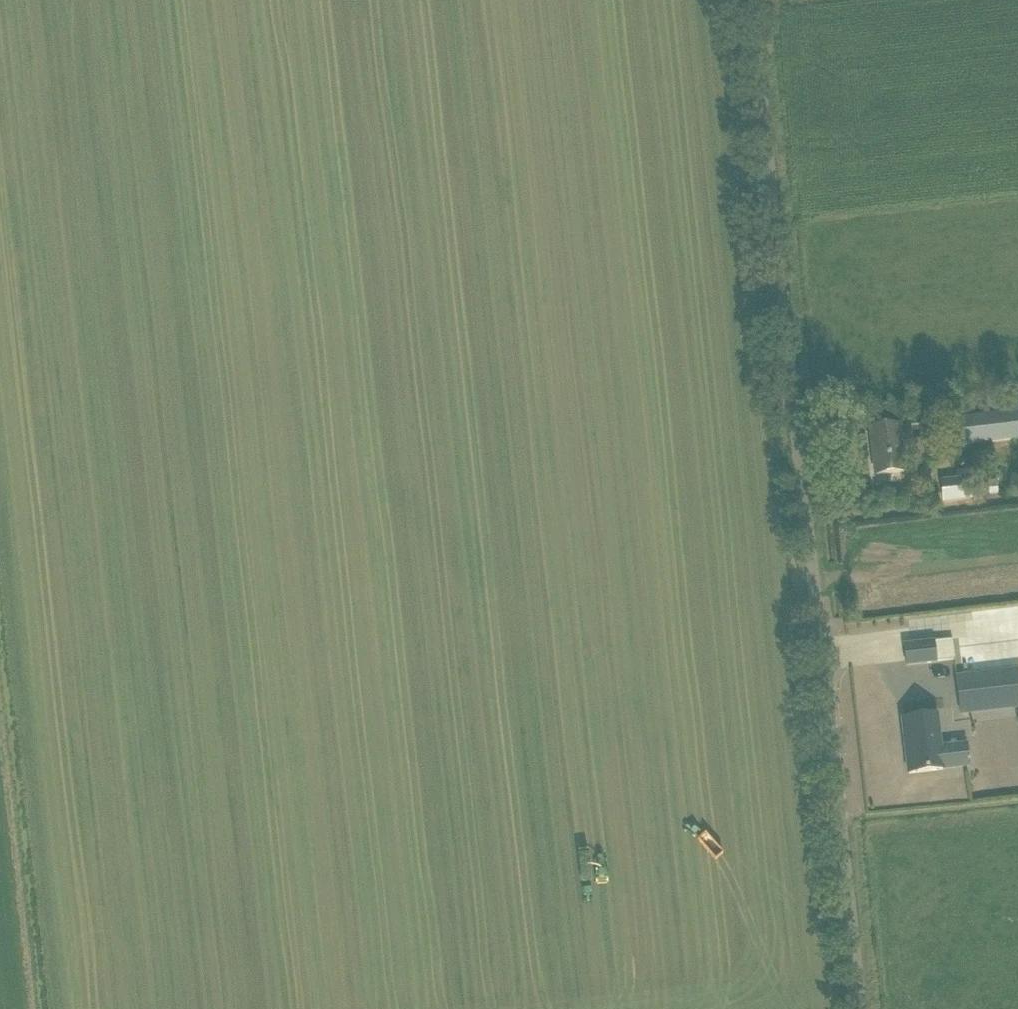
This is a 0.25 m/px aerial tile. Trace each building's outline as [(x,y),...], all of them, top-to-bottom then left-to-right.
[(1005,442),(1017,441),(1017,413),(954,420),(957,447),(1005,442)] [(909,425),(890,427),(870,430),(876,475),(906,472),(902,442),(911,441),(909,425)] [(944,502),(963,500),(972,498),(969,479),(941,483),(944,502)] [(999,493),(997,479),(988,480),(990,494),(999,493)] [(934,642),(924,644),(904,646),(906,665),(936,662),(934,642)] [(1007,707),(1004,672),(955,677),(958,712),(1007,707)] [(908,774),(970,766),(967,744),(941,747),(937,715),(906,718),(910,751),(906,752),(908,774)]
